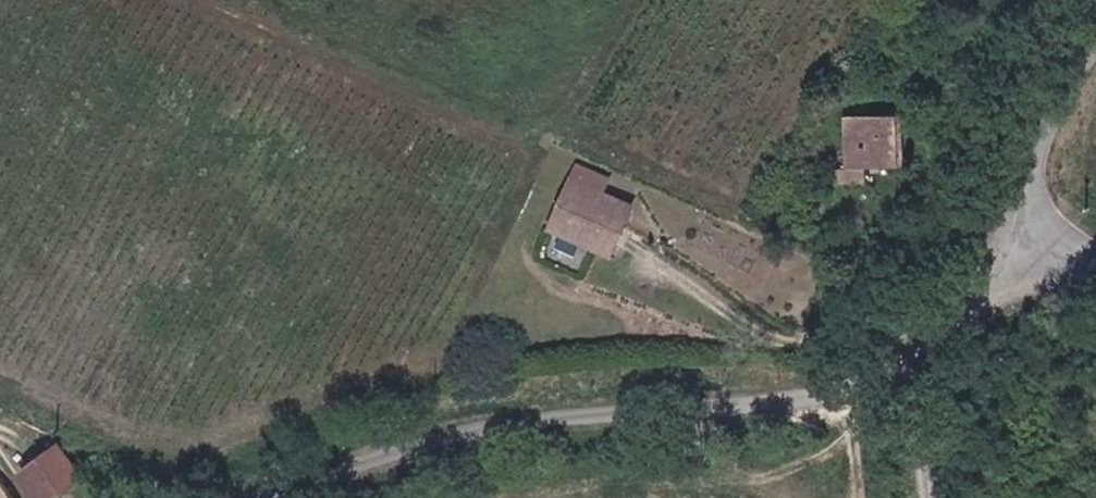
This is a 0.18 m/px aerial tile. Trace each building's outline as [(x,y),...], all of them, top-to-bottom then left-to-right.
[(932,109),(874,111),(874,167),(856,168),(856,183),(895,182),(895,168),(933,166),(932,109)] [(617,180),(587,166),(562,221),(620,249),(639,209),(610,195),(617,180)] [(26,470),(48,497),(53,497),(83,473),(60,443),(26,470)] [(19,497),(0,475),(0,497),(18,497),(19,497)]
